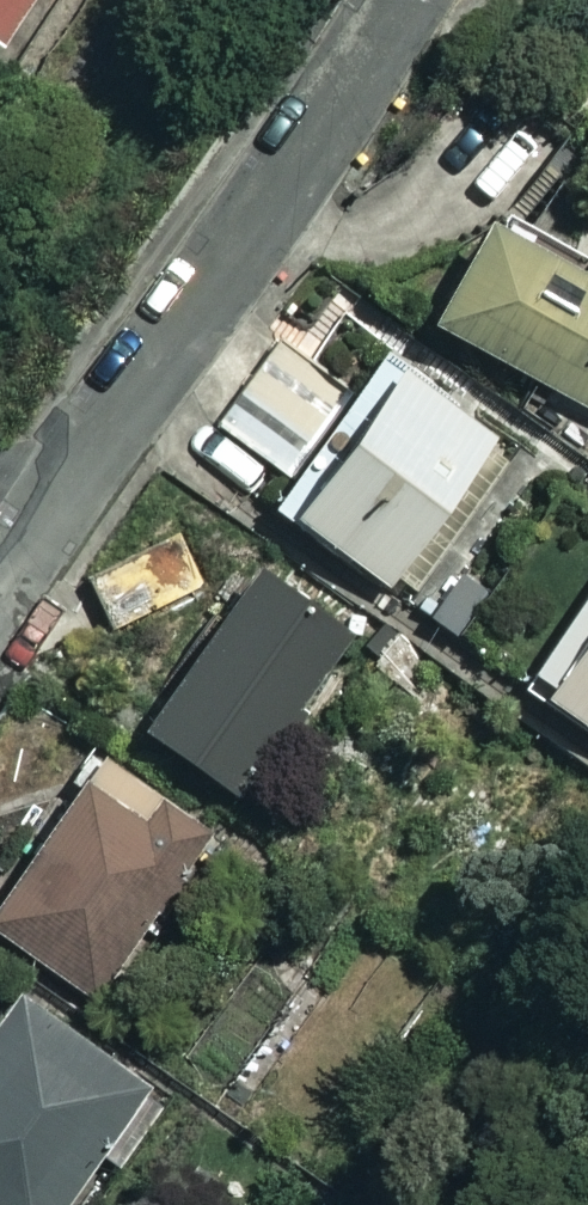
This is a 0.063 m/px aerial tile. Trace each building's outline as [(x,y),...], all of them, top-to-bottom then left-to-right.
[(4,31),(25,0),(0,0),(0,29),(4,31)] [(478,224),(407,181),(344,283),(419,329),(430,311),(587,408),(587,271),(487,209),(478,224)] [(546,461),(387,349),(277,504),(457,631),(491,582),(471,568),(546,461)] [(357,620),(261,553),(143,724),(239,791),(357,620)] [(520,677),(587,725),(587,582),(520,677)] [(95,752),(0,885),(0,928),(92,994),(207,833),(95,752)] [(18,989),(0,1014),(0,1204),(58,1204),(100,1148),(124,1165),(171,1102),(18,989)]
